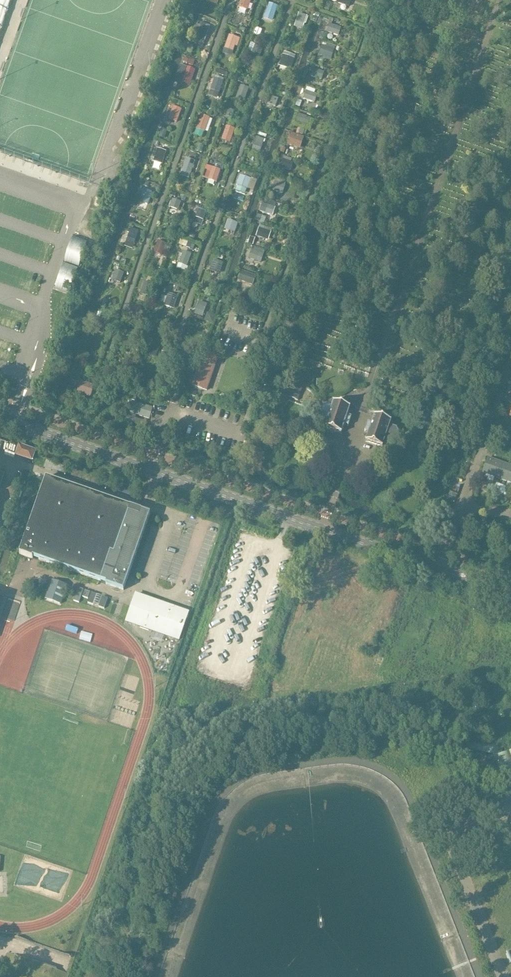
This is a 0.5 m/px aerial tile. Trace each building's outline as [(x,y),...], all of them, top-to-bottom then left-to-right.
[(11,0),(0,0),(0,32),(11,0)] [(251,0),(241,0),(238,8),(247,11),(251,0)] [(272,22),(277,6),(269,3),(264,19),(272,22)] [(303,30),(307,15),(299,13),(294,27),(303,30)] [(330,22),(326,32),(338,36),(340,28),(331,25),(332,23),(330,22)] [(205,41),(210,29),(201,26),(197,38),(205,41)] [(238,48),(241,39),(238,38),(229,35),(224,49),(233,53),(235,47),(238,48)] [(259,61),(263,48),(255,45),(250,58),(259,61)] [(331,59),(334,50),(321,46),(319,54),(331,59)] [(290,66),(293,58),(284,55),(282,64),(290,66)] [(191,82),(195,70),(187,67),(182,79),(191,82)] [(322,80),(324,73),(322,72),(314,70),(313,69),(311,77),(322,80)] [(219,93),(224,79),(215,76),(211,90),(219,93)] [(244,101),(249,88),(241,85),(236,98),(244,101)] [(315,103),(317,95),(306,91),(303,99),(315,103)] [(276,107),(278,99),(271,96),(268,105),(276,107)] [(177,123),(182,110),(173,106),(168,120),(177,123)] [(308,126),(312,115),(299,111),(295,122),(308,126)] [(205,133),(210,118),(200,115),(195,129),(205,133)] [(230,143),(235,129),(226,126),(226,128),(220,125),(219,128),(225,131),(222,141),(230,143)] [(301,149),(304,138),(290,133),(287,145),(301,149)] [(260,154),(264,140),(256,137),(252,151),(260,154)] [(163,165),(167,152),(157,149),(153,162),(163,165)] [(191,174),(195,161),(186,158),(182,171),(191,174)] [(294,163),(283,159),(280,168),(291,171),(294,163)] [(217,182),(221,171),(213,168),(209,180),(217,182)] [(248,189),(251,179),(240,175),(237,185),(248,189)] [(276,178),(272,189),(284,193),(287,182),(276,178)] [(146,211),(152,193),(144,190),(138,208),(146,211)] [(178,210),(181,203),(172,200),(170,207),(178,210)] [(272,216),(275,207),(267,204),(264,213),(272,216)] [(204,220),(207,212),(198,209),(195,217),(204,220)] [(258,213),(255,221),(264,224),(267,216),(258,213)] [(235,233),(238,223),(228,220),(225,230),(235,233)] [(268,241),(272,229),(260,225),(256,237),(268,241)] [(134,245),(139,231),(131,228),(126,242),(134,245)] [(162,255),(166,244),(158,241),(154,252),(162,255)] [(261,263),(264,254),(251,250),(248,259),(261,263)] [(183,251),(179,263),(187,266),(192,253),(183,251)] [(220,273),(223,263),(214,260),(210,269),(220,273)] [(121,283),(124,273),(116,270),(112,280),(121,283)] [(252,286),(256,277),(241,272),(238,282),(252,286)] [(153,284),(144,281),(140,294),(149,297),(153,284)] [(179,293),(170,290),(165,304),(174,307),(179,293)] [(199,301),(194,315),(203,318),(208,304),(199,301)] [(207,313),(206,321),(214,321),(215,313),(207,313)] [(104,330),(107,322),(99,319),(96,327),(104,330)] [(136,332),(128,329),(125,338),(133,341),(136,332)] [(153,339),(150,347),(151,347),(159,350),(162,342),(153,339)] [(156,359),(159,350),(151,347),(148,356),(156,359)] [(207,391),(219,357),(203,352),(191,386),(207,391)] [(295,371),(286,397),(300,402),(309,376),(295,371)] [(82,381),(79,390),(92,394),(95,386),(82,381)] [(265,396),(267,389),(257,386),(255,393),(265,396)] [(150,420),(153,409),(126,401),(123,412),(137,416),(150,420)] [(334,402),(334,401),(333,401),(332,402),(333,403),(331,406),(326,404),(323,406),(322,406),(321,411),(319,418),(321,421),(326,423),(325,426),(324,426),(324,427),(325,428),(326,427),(340,432),(340,433),(341,433),(341,432),(341,431),(343,424),(347,426),(351,416),(346,415),(349,408),(350,407),(348,406),(348,407),(334,402)] [(374,415),(374,416),(373,416),(374,416),(372,423),(367,422),(364,431),(369,433),(372,423),(369,433),(366,440),(365,441),(367,442),(367,441),(381,446),(382,447),(383,445),(382,445),(383,442),(388,443),(392,442),(395,436),(401,438),(404,430),(389,425),(390,422),(391,422),(391,420),(390,420),(390,421),(375,416),(375,415),(374,415)] [(38,449),(20,442),(19,445),(16,453),(33,460),(36,454),(38,449)] [(488,458),(483,473),(510,483),(510,466),(488,458)] [(130,508),(46,478),(19,554),(33,559),(33,558),(106,583),(106,585),(123,591),(150,514),(141,511),(139,516),(129,513),(130,508)] [(495,491),(510,494),(510,488),(510,486),(496,483),(495,491)] [(182,535),(167,581),(176,584),(192,538),(191,538),(182,535)] [(203,542),(187,588),(188,588),(196,591),(197,591),(213,546),(212,546),(203,542)] [(80,588),(75,601),(80,603),(82,597),(85,590),(84,590),(80,588)] [(92,593),(88,603),(94,605),(97,595),(92,593)] [(126,622),(179,640),(188,613),(136,595),(126,622)] [(103,596),(99,607),(104,609),(108,598),(103,596)] [(494,755),(501,755),(503,747),(467,740),(465,749),(494,755)] [(510,795),(510,752),(493,759),(509,796),(510,795)]
